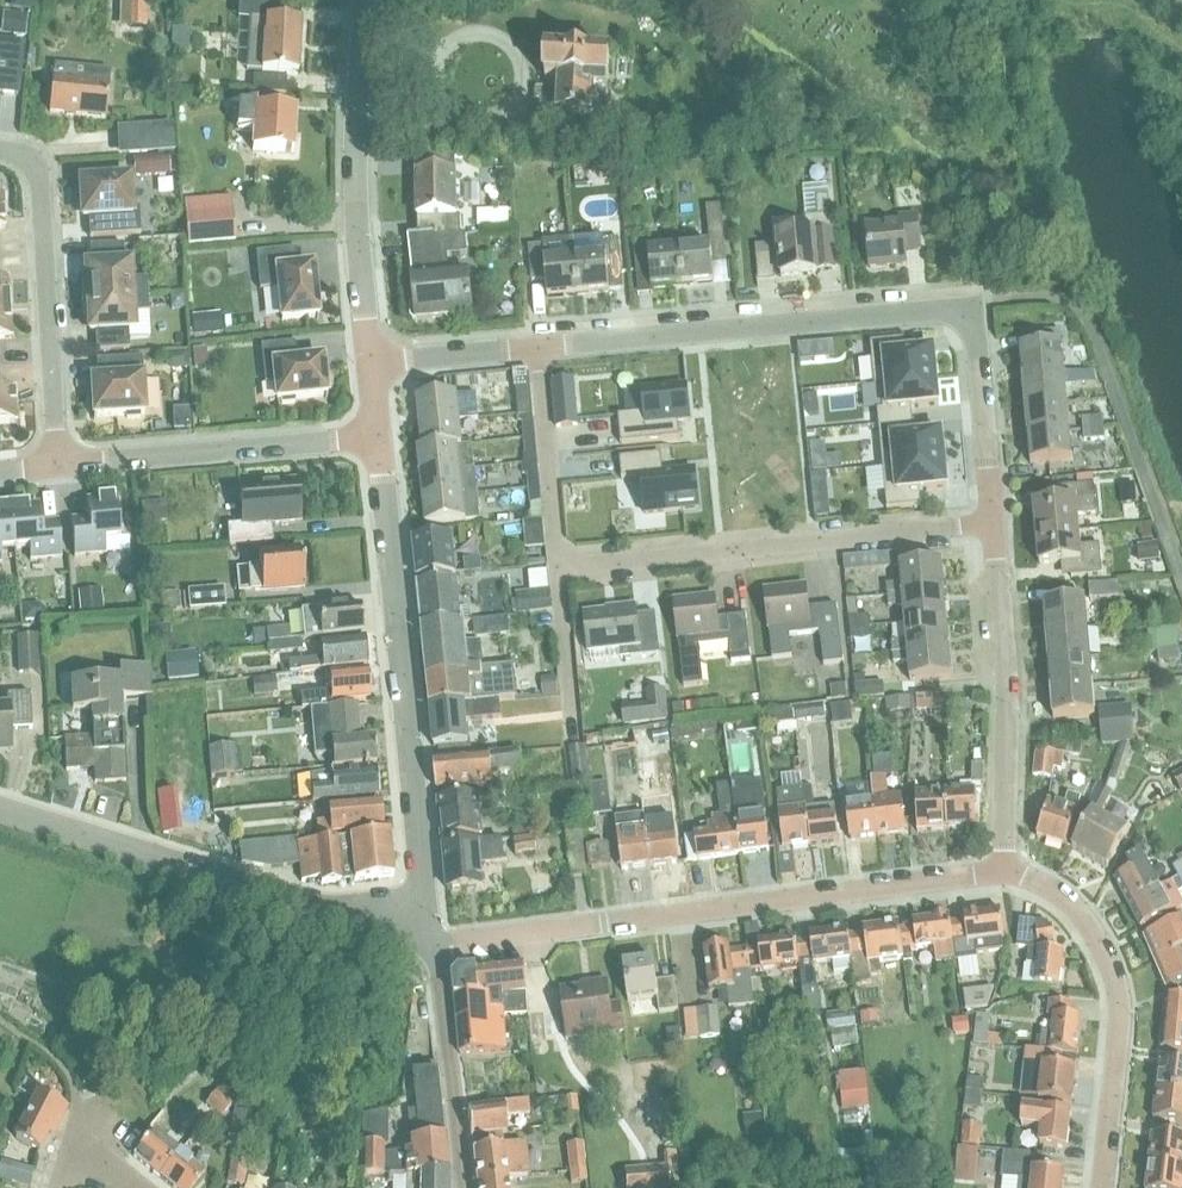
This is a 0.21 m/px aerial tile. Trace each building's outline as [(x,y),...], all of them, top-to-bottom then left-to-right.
[(3,16),(2,35),(25,37),(26,18),(3,16)] [(247,46),(245,72),(261,73),(297,75),(299,42),(300,27),(265,25),(248,24),(247,46)] [(17,96),(23,46),(0,43),(0,94),(17,96)] [(560,115),(613,119),(614,102),(601,101),(601,94),(609,95),(611,61),(548,57),(546,90),(537,89),(535,116),(560,118),(560,115)] [(54,66),(49,112),(67,113),(66,115),(106,120),(110,84),(109,84),(110,72),(86,70),(85,82),(72,80),(73,68),(54,66)] [(253,77),(252,94),(286,96),(286,79),(253,77)] [(252,151),(293,154),(296,111),(256,109),(256,103),(239,102),(237,132),(253,133),(252,151)] [(173,126),(156,127),(157,156),(174,155),(173,126)] [(168,157),(168,159),(135,160),(136,176),(175,174),(174,157),(168,157)] [(494,172),(510,171),(508,157),(493,158),(494,172)] [(418,175),(419,237),(439,235),(440,238),(463,235),(463,218),(458,218),(458,174),(418,175)] [(81,183),(81,180),(79,180),(81,208),(83,208),(83,206),(87,205),(89,238),(140,235),(139,208),(132,208),(130,180),(81,183)] [(710,247),(681,250),(684,286),(713,284),(712,267),(726,266),(721,207),(707,208),(710,247)] [(235,240),(233,212),(185,216),(188,245),(235,240)] [(817,272),(834,270),(829,217),(806,219),(807,235),(778,238),(781,278),(817,275),(817,272)] [(903,253),(919,251),(916,218),(899,219),(900,226),(865,229),(869,270),(905,267),(903,253)] [(439,235),(419,237),(409,237),(413,277),(415,301),(416,305),(411,309),(412,319),(419,322),(473,316),(469,273),(444,276),(443,270),(450,269),(448,258),(468,255),(466,235),(463,235),(440,238),(439,235)] [(684,286),(681,250),(650,252),(649,237),(634,238),(636,273),(650,272),(652,289),(684,286)] [(575,247),(574,247),(578,295),(609,292),(608,291),(623,289),(622,274),(619,239),(604,241),(604,243),(574,245),(575,247)] [(81,276),(82,300),(148,297),(146,279),(131,280),(130,264),(124,265),(123,246),(90,247),(91,267),(88,267),(88,277),(82,277),(82,275),(81,276)] [(578,295),(574,247),(543,250),(543,246),(529,247),(532,281),(546,280),(548,298),(578,295)] [(312,267),(298,269),(296,250),(256,254),(260,291),(278,289),(281,321),(316,317),(316,320),(318,320),(315,291),(312,267)] [(9,310),(7,281),(0,281),(0,310),(9,310)] [(170,310),(184,310),(183,296),(170,297),(170,310)] [(148,297),(82,300),(84,325),(85,325),(85,324),(91,323),(92,333),(95,333),(96,352),(129,350),(128,331),(134,331),(133,315),(149,314),(148,297)] [(0,310),(0,340),(11,339),(9,310),(0,310)] [(1019,350),(1022,378),(1064,374),(1060,331),(1031,334),(1032,349),(1019,350)] [(905,340),(871,343),(875,385),(937,379),(934,351),(907,354),(905,340)] [(275,384),(276,401),(281,401),(281,404),(294,403),(294,399),(325,396),(325,399),(327,399),(324,371),(322,360),(296,363),(294,344),(261,347),(265,385),(275,384)] [(96,362),(98,394),(94,394),(94,393),(92,393),(93,420),(95,420),(95,417),(126,415),(127,419),(139,418),(139,415),(144,414),(142,381),(143,381),(142,359),(96,362)] [(1022,378),(1024,408),(1066,404),(1065,386),(1097,383),(1094,371),(1064,374),(1022,378)] [(937,379),(875,385),(875,386),(881,385),(883,410),(877,410),(879,426),(913,423),(912,409),(939,406),(937,379)] [(645,412),(618,415),(620,443),(680,437),(679,420),(689,419),(686,386),(642,390),(645,412)] [(516,389),(519,417),(534,416),(531,388),(516,389)] [(16,424),(15,400),(12,400),(12,391),(0,392),(0,391),(0,425),(16,424)] [(418,400),(421,425),(460,421),(457,396),(418,400)] [(578,425),(575,396),(554,398),(557,427),(578,425)] [(1024,408),(1027,436),(1069,432),(1066,404),(1024,408)] [(1102,417),(1082,419),(1084,442),(1105,440),(1102,417)] [(421,425),(423,449),(424,450),(462,446),(460,421),(421,425)] [(524,424),(525,439),(536,438),(534,423),(524,424)] [(913,423),(879,426),(883,468),(945,462),(942,434),(915,437),(913,423)] [(1069,432),(1027,436),(1030,466),(1072,462),(1069,432)] [(536,438),(525,439),(527,454),(528,466),(538,465),(537,453),(536,438)] [(423,449),(419,450),(422,476),(460,472),(475,471),(472,445),(462,446),(424,450),(423,449)] [(661,454),(620,458),(622,479),(641,477),(645,513),(698,508),(694,470),(663,473),(661,454)] [(945,462),(883,468),(887,510),(922,506),(920,492),(947,489),(945,462)] [(528,466),(523,466),(524,474),(529,474),(530,489),(540,488),(539,473),(538,465),(528,466)] [(422,476),(424,501),(477,495),(475,471),(460,472),(422,476)] [(296,483),(239,487),(243,525),(227,526),(229,546),(272,542),(271,524),(299,522),(296,483)] [(1136,485),(1119,487),(1121,504),(1137,503),(1136,485)] [(1034,508),(1037,536),(1078,532),(1077,518),(1097,516),(1094,486),(1062,489),(1064,505),(1034,508)] [(540,488),(530,489),(531,504),(542,503),(540,488)] [(477,495),(424,501),(427,526),(480,520),(477,495)] [(71,521),(74,557),(105,555),(104,542),(120,540),(116,498),(86,501),(88,520),(71,521)] [(13,507),(11,507),(14,550),(29,549),(30,562),(61,559),(58,523),(41,524),(39,505),(13,508),(13,507)] [(142,506),(144,523),(157,522),(155,505),(142,506)] [(11,507),(8,507),(8,508),(0,509),(0,564),(1,564),(0,551),(14,550),(11,507)] [(543,521),(524,523),(527,550),(546,548),(543,521)] [(1078,532),(1037,536),(1040,567),(1070,564),(1071,579),(1103,576),(1100,546),(1080,548),(1078,532)] [(414,541),(418,579),(456,575),(452,537),(414,541)] [(1158,544),(1137,546),(1139,563),(1160,561),(1158,544)] [(236,569),(238,594),(303,588),(303,590),(304,590),(301,551),(300,551),(300,553),(280,554),(280,551),(259,552),(260,567),(236,569)] [(844,558),(845,572),(880,569),(879,555),(844,558)] [(481,558),(463,560),(465,574),(482,573),(481,563),(481,558)] [(885,589),(886,599),(944,594),(941,564),(899,568),(901,588),(885,589)] [(423,584),(419,585),(423,628),(424,628),(461,624),(457,583),(423,584)] [(765,591),(773,660),(793,657),(790,636),(820,633),(824,665),(844,663),(837,606),(809,609),(806,586),(765,591)] [(1089,588),(1090,602),(1118,600),(1117,586),(1089,588)] [(187,591),(189,611),(225,608),(223,588),(187,591)] [(516,594),(518,611),(551,607),(549,589),(516,594)] [(161,594),(162,611),(180,609),(179,593),(161,594)] [(903,607),(905,625),(946,621),(944,594),(886,599),(887,609),(903,607)] [(751,660),(750,654),(746,616),(718,619),(715,597),(674,601),(684,687),(704,685),(699,647),(729,643),(731,662),(751,660)] [(847,600),(850,629),(871,627),(870,616),(858,617),(857,599),(847,600)] [(1044,607),(1046,636),(1087,632),(1085,603),(1044,607)] [(660,655),(655,613),(637,616),(635,606),(616,608),(616,611),(584,614),(589,653),(621,650),(622,660),(660,655)] [(303,640),(362,634),(360,607),(300,614),(303,640)] [(892,643),(893,655),(949,650),(946,621),(905,625),(906,642),(892,643)] [(461,624),(424,628),(428,675),(431,708),(499,701),(518,699),(515,668),(483,670),(482,654),(467,656),(464,624),(461,624)] [(871,627),(850,629),(851,640),(872,638),(871,627)] [(1158,652),(1158,653),(1179,651),(1177,628),(1148,630),(1150,653),(1158,652)] [(267,644),(290,641),(289,629),(267,631),(267,644)] [(1046,636),(1049,663),(1090,659),(1087,632),(1046,636)] [(19,674),(39,673),(37,637),(17,638),(19,674)] [(290,641),(267,644),(268,654),(301,650),(300,640),(290,641)] [(320,660),(297,663),(288,664),(288,673),(318,670),(366,666),(363,640),(319,645),(320,660)] [(949,650),(893,655),(894,664),(908,663),(910,681),(951,678),(949,650)] [(1179,651),(1158,653),(1159,663),(1180,661),(1179,651)] [(1049,663),(1052,691),(1093,687),(1090,659),(1049,663)] [(121,700),(150,699),(148,669),(118,670),(118,680),(70,682),(72,713),(91,712),(92,738),(64,740),(65,770),(94,769),(95,783),(125,782),(121,700)] [(300,710),(308,709),(331,707),(331,702),(369,699),(366,672),(328,675),(329,692),(299,695),(300,710)] [(854,676),(855,686),(856,700),(885,697),(883,683),(865,685),(864,675),(854,676)] [(557,677),(541,679),(542,697),(559,695),(557,677)] [(847,684),(831,686),(833,700),(849,699),(847,684)] [(1093,687),(1052,691),(1054,722),(1096,718),(1093,687)] [(32,729),(30,694),(7,695),(7,706),(0,707),(0,745),(11,744),(10,730),(32,729)] [(940,697),(911,698),(912,712),(941,711),(940,697)] [(910,699),(886,700),(886,713),(911,711),(910,699)] [(499,701),(431,708),(435,750),(439,749),(441,761),(473,759),(471,745),(468,744),(466,723),(501,719),(499,701)] [(669,703),(638,706),(640,722),(671,719),(669,703)] [(701,703),(686,705),(687,714),(702,712),(701,703)] [(851,704),(832,706),(833,725),(852,723),(851,704)] [(331,707),(308,709),(311,741),(312,757),(331,756),(332,770),(375,766),(373,741),(359,742),(358,737),(355,706),(331,707)] [(778,726),(779,734),(797,732),(796,724),(794,724),(793,710),(761,713),(762,726),(771,725),(771,726),(778,726)] [(1101,717),(1102,730),(1131,728),(1129,714),(1101,717)] [(671,731),(672,741),(703,736),(702,732),(717,730),(716,722),(676,728),(676,731),(671,731)] [(1131,728),(1102,730),(1104,745),(1113,744),(1114,744),(1132,742),(1131,728)] [(668,731),(652,733),(653,743),(669,742),(668,731)] [(1036,750),(1032,777),(1053,779),(1054,769),(1062,770),(1064,755),(1081,757),(1082,744),(1042,740),(1041,750),(1036,750)] [(1113,774),(1121,777),(1129,750),(1121,747),(1113,774)] [(239,748),(207,751),(210,778),(237,775),(237,778),(243,777),(239,748)] [(570,750),(575,786),(590,785),(585,749),(570,750)] [(473,759),(441,761),(436,762),(439,792),(494,787),(493,774),(522,772),(520,755),(473,759)] [(892,758),(873,759),(875,778),(886,777),(893,776),(892,758)] [(960,794),(945,794),(947,832),(977,830),(975,794),(984,794),(982,766),(971,766),(972,785),(960,785),(960,794)] [(309,776),(312,803),(377,797),(376,771),(309,776)] [(1172,777),(1181,794),(1181,771),(1172,777)] [(888,778),(873,778),(873,803),(878,838),(905,834),(900,798),(888,800),(888,778)] [(591,786),(595,818),(612,816),(608,784),(591,786)] [(230,813),(230,811),(251,810),(250,795),(227,796),(226,787),(211,788),(211,796),(213,814),(213,815),(230,813)] [(733,798),(731,788),(731,787),(720,788),(724,816),(710,818),(711,825),(702,826),(703,834),(695,835),(698,861),(741,855),(733,798)] [(803,788),(777,791),(779,814),(783,850),(811,847),(803,790),(803,788)] [(810,789),(803,790),(811,847),(837,843),(833,807),(814,809),(810,789)] [(1109,790),(1094,816),(1074,852),(1108,871),(1128,834),(1099,819),(1113,793),(1109,790)] [(761,794),(733,798),(741,855),(769,852),(764,818),(761,794)] [(947,832),(945,794),(916,796),(917,833),(947,832)] [(1038,839),(1066,848),(1080,801),(1068,797),(1064,810),(1048,805),(1038,839)] [(440,801),(444,841),(481,837),(477,798),(440,801)] [(641,803),(642,816),(649,867),(677,863),(671,819),(656,821),(653,801),(641,803)] [(878,838),(873,803),(845,807),(850,841),(878,838)] [(317,834),(380,829),(378,804),(328,808),(329,821),(316,823),(317,834)] [(230,813),(213,815),(215,844),(232,842),(230,813)] [(649,867),(642,816),(615,819),(622,870),(649,867)] [(566,833),(571,877),(586,876),(581,832),(566,833)] [(300,865),(298,865),(300,882),(319,880),(319,885),(339,883),(353,881),(353,882),(393,878),(388,834),(298,844),(300,865)] [(297,839),(282,841),(285,866),(298,865),(300,865),(298,844),(297,839)] [(282,841),(267,842),(269,868),(285,866),(282,841)] [(269,868),(267,842),(239,845),(241,863),(269,868)] [(481,866),(505,864),(502,842),(444,848),(448,891),(483,889),(481,866)] [(588,849),(590,868),(609,866),(606,846),(588,849)] [(1131,872),(1116,880),(1129,906),(1160,890),(1141,855),(1126,863),(1131,872)] [(1179,880),(1181,879),(1181,861),(1171,867),(1179,880)] [(1128,906),(1141,931),(1181,909),(1181,905),(1177,897),(1181,894),(1181,879),(1179,880),(1160,890),(1129,906),(1128,906)] [(966,922),(951,924),(955,959),(956,962),(978,959),(977,953),(1003,950),(1001,939),(1005,938),(1002,913),(965,918),(966,922)] [(915,929),(900,931),(904,959),(904,963),(913,962),(911,952),(918,951),(917,950),(934,947),(936,962),(955,959),(951,924),(951,920),(914,924),(915,929)] [(1038,967),(1035,986),(1059,989),(1064,954),(1052,952),(1051,944),(1056,943),(1054,930),(1050,931),(1049,924),(1021,920),(1018,949),(1030,950),(1028,966),(1038,967)] [(1144,938),(1156,965),(1181,953),(1181,920),(1144,938)] [(865,935),(849,937),(848,937),(852,960),(851,960),(852,971),(854,986),(872,984),(871,977),(882,975),(880,962),(904,959),(900,931),(899,926),(864,930),(865,935)] [(799,939),(796,940),(797,944),(796,945),(799,966),(803,991),(817,989),(814,964),(833,962),(835,974),(852,971),(851,960),(852,960),(848,937),(849,937),(848,932),(813,937),(813,942),(800,943),(799,939)] [(765,949),(748,951),(751,981),(757,981),(756,972),(799,966),(796,945),(797,944),(796,940),(764,944),(765,949)] [(751,981),(748,951),(738,952),(737,948),(704,952),(710,991),(727,989),(729,1008),(754,1006),(751,981)] [(1156,965),(1167,989),(1181,982),(1181,953),(1156,965)] [(654,962),(623,966),(628,1003),(631,1002),(658,999),(659,1012),(660,1014),(679,1011),(674,980),(657,983),(654,962)] [(478,970),(454,972),(459,1035),(461,1056),(507,1052),(503,1015),(520,1013),(529,1012),(525,966),(488,970),(478,970)] [(565,1032),(596,1028),(597,1037),(625,1033),(621,1005),(611,1006),(608,983),(591,985),(591,988),(560,992),(565,1032)] [(994,988),(964,992),(966,1010),(988,1007),(994,988)] [(1165,1025),(1181,1027),(1181,1002),(1167,1001),(1165,1025)] [(1043,1033),(1040,1053),(1076,1057),(1077,1057),(1082,1021),(1072,1020),(1074,1005),(1049,1002),(1047,1017),(1055,1018),(1053,1034),(1043,1033)] [(697,1010),(700,1039),(720,1037),(718,1009),(697,1010)] [(826,1014),(829,1031),(857,1027),(854,1011),(826,1014)] [(969,1017),(967,1050),(994,1051),(994,1035),(982,1035),(983,1017),(969,1017)] [(1165,1025),(1162,1052),(1181,1053),(1181,1027),(1165,1025)] [(681,1047),(680,1029),(667,1030),(668,1037),(669,1048),(681,1047)] [(1030,1052),(1027,1072),(1042,1074),(1038,1101),(1072,1105),(1076,1069),(1074,1069),(1076,1057),(1040,1053),(1030,1052)] [(1157,1093),(1181,1096),(1181,1068),(1160,1065),(1157,1093)] [(388,1174),(388,1176),(448,1176),(445,1138),(435,1070),(410,1072),(417,1141),(409,1142),(410,1152),(382,1155),(382,1147),(387,1147),(387,1113),(362,1120),(362,1148),(361,1148),(360,1176),(382,1176),(382,1175),(388,1174)] [(861,1111),(860,1073),(833,1074),(834,1112),(861,1111)] [(960,1080),(960,1108),(976,1108),(976,1080),(960,1080)] [(224,1082),(215,1096),(206,1107),(222,1120),(231,1109),(235,1096),(224,1082)] [(1157,1093),(1154,1122),(1181,1125),(1181,1096),(1157,1093)] [(38,1094),(15,1139),(38,1152),(51,1128),(55,1130),(59,1123),(62,1116),(66,1109),(38,1094)] [(630,1098),(631,1112),(675,1108),(674,1095),(630,1098)] [(468,1110),(471,1137),(497,1134),(507,1133),(505,1117),(529,1114),(527,1103),(468,1110)] [(1021,1127),(1042,1130),(1040,1146),(1066,1149),(1071,1115),(1023,1109),(1021,1127)] [(955,1146),(974,1148),(975,1125),(957,1124),(955,1146)] [(152,1134),(133,1158),(159,1179),(179,1155),(167,1146),(156,1137),(152,1134)] [(476,1185),(506,1181),(527,1179),(523,1147),(502,1150),(502,1148),(499,1148),(497,1134),(471,1137),(472,1152),(476,1185)] [(1150,1165),(1181,1169),(1181,1141),(1153,1138),(1150,1165)] [(582,1143),(567,1145),(567,1152),(569,1163),(567,1164),(569,1175),(584,1173),(583,1162),(584,1162),(583,1150),(582,1143)] [(971,1184),(974,1149),(952,1148),(949,1182),(971,1184)] [(623,1170),(624,1187),(678,1187),(675,1152),(662,1153),(663,1168),(623,1170)] [(1001,1178),(1003,1178),(1020,1180),(1019,1187),(1062,1187),(1064,1174),(1041,1172),(1043,1156),(1016,1153),(1004,1152),(1001,1178)] [(231,1154),(226,1184),(242,1186),(247,1157),(231,1154)] [(159,1179),(170,1187),(195,1187),(205,1177),(179,1155),(159,1179)] [(583,1162),(584,1173),(586,1182),(594,1181),(591,1161),(584,1162),(583,1162)] [(0,1165),(0,1182),(24,1187),(29,1187),(33,1171),(0,1163),(0,1165)] [(1150,1165),(1147,1187),(1181,1187),(1181,1169),(1150,1165)] [(586,1182),(584,1173),(569,1175),(570,1184),(586,1182)] [(448,1176),(388,1176),(388,1183),(392,1183),(392,1187),(448,1187),(448,1176)]
